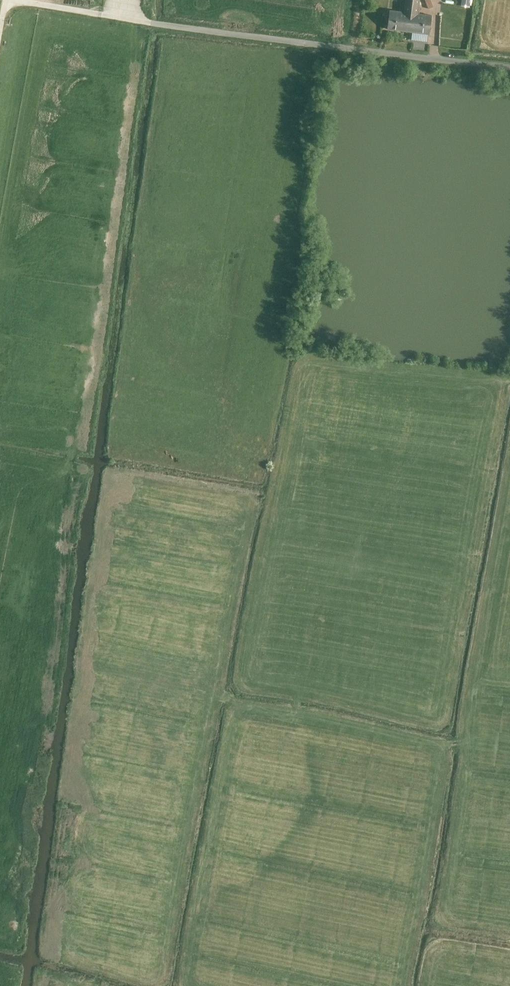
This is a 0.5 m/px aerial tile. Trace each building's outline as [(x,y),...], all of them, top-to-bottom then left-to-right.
[(390,6),(387,28),(428,33),(431,11),(419,10),(421,0),(405,0),(404,8),(390,6)]
